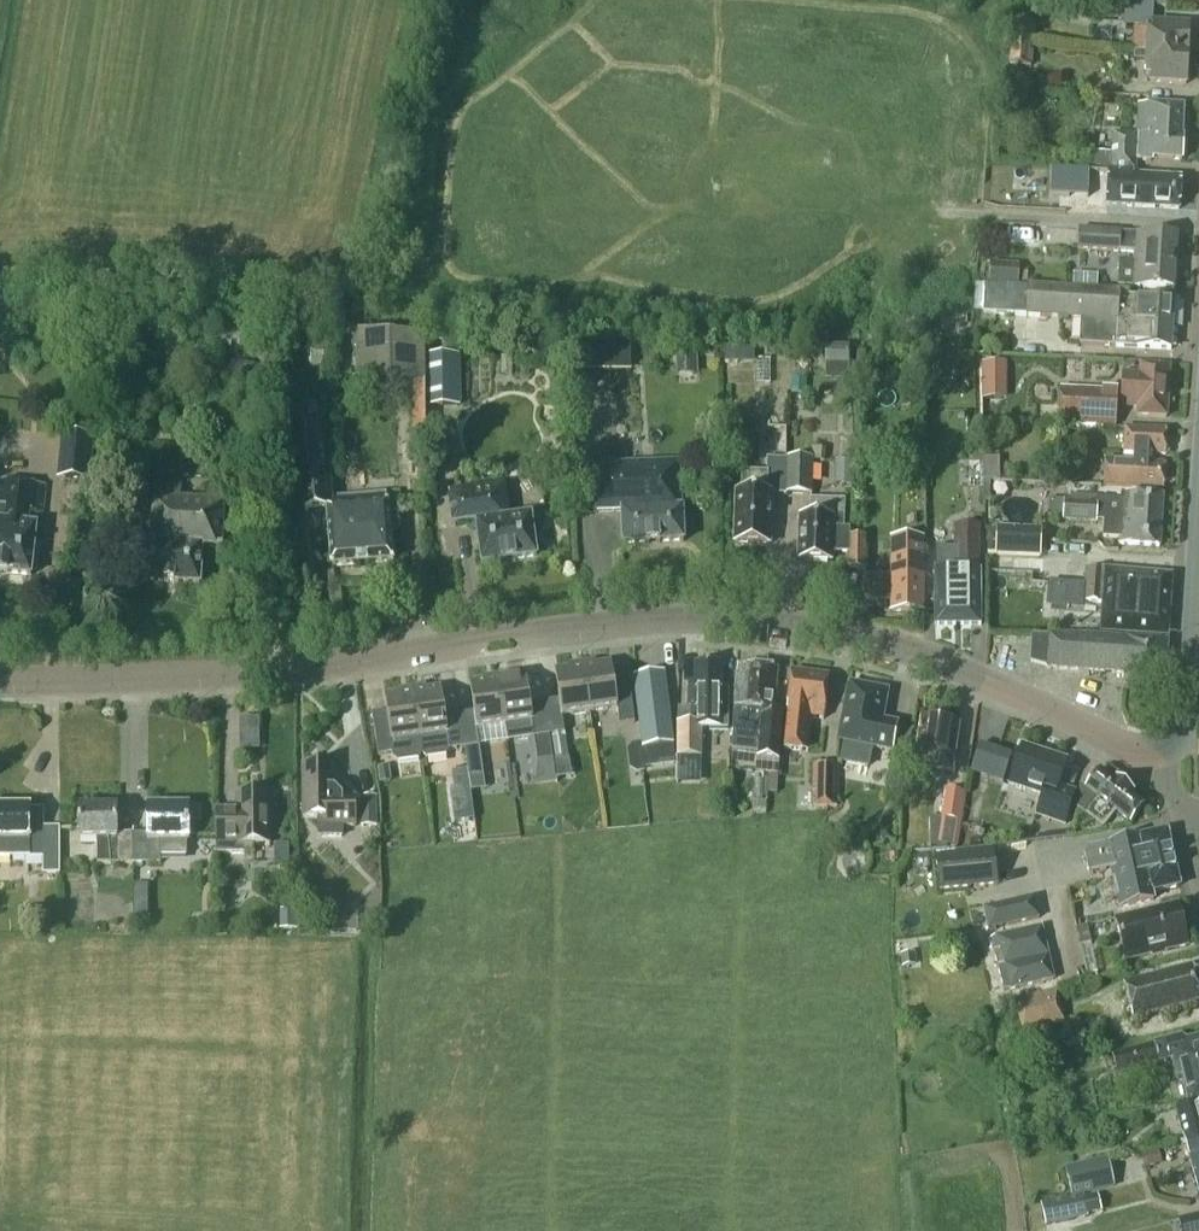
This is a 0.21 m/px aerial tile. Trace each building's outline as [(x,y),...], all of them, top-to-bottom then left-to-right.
[(1103,19),(1122,20),(1123,4),(1104,3),(1103,19)] [(1011,20),(1009,43),(1032,44),(1034,22),(1011,20)] [(1134,28),(1133,51),(1188,54),(1190,25),(1153,22),(1152,29),(1134,28)] [(1032,44),(1009,43),(1008,65),(1031,67),(1032,44)] [(1186,84),(1188,54),(1133,51),(1133,61),(1146,62),(1145,76),(1149,76),(1149,82),(1186,84)] [(1110,166),(1110,170),(1136,171),(1136,160),(1154,161),(1154,159),(1182,160),(1183,136),(1184,106),(1147,104),(1147,105),(1139,105),(1137,134),(1113,133),(1112,152),(1093,151),(1093,165),(1110,166)] [(1058,192),(1095,192),(1095,166),(1058,165),(1058,192)] [(1181,179),(1137,176),(1137,171),(1110,170),(1109,170),(1107,205),(1179,209),(1181,179)] [(1134,252),(1133,261),(1118,260),(1117,286),(1175,289),(1178,236),(1135,233),(1135,234),(1121,233),(1121,231),(1078,228),(1077,248),(1119,251),(1134,252)] [(1019,263),(990,261),(989,281),(1018,283),(1019,263)] [(985,284),(975,283),(973,310),(983,311),(985,284)] [(984,313),(1080,318),(1172,324),(1174,300),(1127,297),(1128,293),(986,284),(984,313)] [(1171,350),(1172,324),(1080,318),(1079,344),(1171,350)] [(409,383),(426,383),(425,337),(356,332),(356,384),(409,383)] [(630,338),(572,339),(572,373),(630,373),(630,338)] [(336,341),(311,340),(310,367),(334,369),(336,341)] [(339,363),(350,363),(351,341),(339,341),(339,363)] [(727,343),(728,394),(760,394),(760,381),(790,381),(789,355),(758,356),(757,343),(727,343)] [(825,347),(825,380),(848,380),(848,348),(825,347)] [(794,350),(794,359),(806,359),(806,350),(794,350)] [(677,374),(698,374),(697,354),(676,354),(677,374)] [(425,355),(426,383),(426,387),(426,407),(461,407),(460,355),(425,355)] [(1140,365),(1140,374),(1123,373),(1121,406),(1138,407),(1138,415),(1167,416),(1170,367),(1140,365)] [(806,372),(792,372),(791,393),(806,394),(806,372)] [(426,455),(426,407),(426,387),(426,383),(409,383),(410,455),(426,455)] [(1117,393),(1060,390),(1058,423),(1116,426),(1117,393)] [(303,511),(325,509),(333,508),(332,496),(328,427),(304,429),(308,475),(301,475),(303,511)] [(1166,431),(1126,429),(1125,454),(1136,455),(1136,463),(1105,461),(1103,486),(1163,491),(1165,465),(1158,464),(1158,455),(1164,456),(1166,431)] [(90,482),(94,436),(60,433),(55,479),(90,482)] [(771,495),(774,495),(811,496),(812,459),(766,458),(765,473),(742,472),(741,493),(738,492),(736,543),(769,544),(771,495)] [(843,481),(860,482),(860,458),(843,458),(843,481)] [(624,544),(685,541),(684,508),(682,508),(680,461),(592,465),(592,469),(594,514),(622,512),(624,544)] [(33,574),(38,525),(30,524),(31,511),(44,512),(46,484),(2,480),(0,500),(0,571),(33,574)] [(225,488),(216,487),(208,486),(207,501),(182,500),(183,485),(156,484),(152,543),(142,542),(139,580),(200,584),(203,546),(221,547),(225,488)] [(532,519),(533,519),(532,515),(510,518),(505,485),(450,493),(454,526),(476,523),(482,564),(537,557),(532,519)] [(395,513),(391,514),(390,501),(387,501),(387,492),(332,496),(333,508),(325,509),(329,566),(394,561),(392,531),(396,531),(395,513)] [(1122,493),(1122,498),(1070,495),(1070,500),(1049,499),(1048,518),(1063,519),(1062,520),(1097,522),(1097,521),(1104,521),(1103,537),(1119,538),(1119,545),(1161,548),(1164,496),(1122,493)] [(831,561),(832,553),(849,553),(849,528),(843,528),(844,502),(809,501),(809,517),(801,517),(800,560),(831,561)] [(980,569),(979,524),(956,524),(956,534),(953,534),(953,549),(955,549),(955,570),(935,571),(936,625),(981,624),(980,569)] [(1041,528),(996,526),(995,554),(1040,556),(1041,528)] [(866,536),(849,536),(848,568),(865,568),(866,536)] [(923,610),(923,537),(890,537),(890,576),(864,576),(864,602),(891,601),(891,610),(923,610)] [(1013,557),(1013,571),(1042,571),(1043,558),(1013,557)] [(1106,632),(1168,635),(1172,575),(1086,569),(1084,601),(1107,603),(1106,632)] [(1030,662),(1047,666),(1047,669),(1124,674),(1123,685),(1166,688),(1168,641),(1076,635),(1032,635),(1030,662)] [(723,663),(694,663),(694,682),(689,682),(689,709),(691,709),(691,723),(678,723),(678,759),(703,759),(703,728),(729,728),(729,688),(722,688),(723,663)] [(612,664),(583,668),(590,712),(618,708),(620,725),(636,723),(629,680),(615,682),(612,664)] [(738,665),(734,749),(759,752),(758,763),(779,766),(784,723),(769,721),(772,697),(776,697),(779,669),(738,665)] [(553,758),(569,756),(563,716),(590,712),(583,668),(556,672),(560,700),(545,702),(553,758)] [(821,713),(827,675),(791,671),(787,713),(783,742),(799,744),(801,710),(821,713)] [(643,748),(673,744),(664,672),(634,676),(643,748)] [(557,782),(553,758),(545,702),(531,704),(527,676),(498,680),(507,741),(527,738),(533,785),(557,782)] [(464,748),(480,745),(507,741),(498,680),(471,684),(475,712),(460,714),(464,748)] [(883,719),(888,691),(849,683),(844,713),(849,715),(844,756),(863,760),(865,746),(893,751),(892,759),(906,762),(912,730),(898,728),(899,722),(883,719)] [(442,688),(413,692),(420,737),(418,737),(421,753),(427,758),(446,756),(450,750),(464,748),(460,714),(446,716),(442,688)] [(413,692),(386,696),(387,711),(373,713),(379,755),(393,753),(393,758),(399,762),(418,759),(421,753),(418,737),(420,737),(413,692)] [(959,725),(921,720),(914,767),(953,772),(959,725)] [(1021,745),(1008,784),(1041,795),(1035,813),(1066,823),(1076,791),(1060,786),(1068,760),(1021,745)] [(813,764),(812,807),(838,807),(839,764),(813,764)] [(343,826),(356,826),(356,797),(342,797),(334,790),(334,765),(303,766),(303,818),(319,817),(319,826),(319,837),(343,837),(343,826)] [(1114,782),(1100,771),(1086,790),(1098,798),(1086,814),(1103,827),(1116,812),(1129,823),(1143,805),(1131,795),(1133,792),(1116,779),(1114,782)] [(470,804),(468,787),(449,790),(451,807),(470,804)] [(966,791),(945,789),(940,818),(937,818),(937,827),(930,827),(930,849),(961,847),(961,827),(962,822),(966,791)] [(238,793),(238,807),(216,807),(217,853),(254,853),(254,844),(270,844),(269,792),(238,793)] [(377,797),(360,797),(360,826),(377,826),(377,797)] [(127,862),(127,833),(119,833),(119,806),(79,807),(80,838),(98,837),(98,862),(127,862)] [(149,833),(127,833),(127,862),(133,862),(133,873),(148,873),(148,862),(161,862),(161,840),(190,840),(189,806),(148,807),(149,833)] [(31,808),(31,807),(0,808),(0,857),(44,857),(44,873),(60,873),(60,826),(44,827),(44,807),(31,808)] [(1179,886),(1167,832),(1089,849),(1087,856),(1090,874),(1111,870),(1120,908),(1154,900),(1153,893),(1179,886)] [(993,851),(936,858),(940,891),(997,883),(993,851)] [(1040,918),(1035,895),(982,907),(987,930),(1040,918)] [(1125,963),(1188,946),(1178,906),(1159,911),(1158,908),(1132,914),(1132,917),(1115,921),(1125,963)] [(297,909),(280,910),(280,931),(298,930),(297,909)] [(350,915),(331,916),(331,929),(350,929),(350,915)] [(1054,980),(1042,925),(990,937),(1002,992),(1054,980)] [(914,965),(913,954),(903,955),(904,966),(914,965)] [(1194,968),(1125,986),(1134,1021),(1198,1003),(1198,989),(1194,968)] [(1057,989),(1014,1000),(1023,1035),(1066,1024),(1057,989)] [(1186,1042),(1181,1037),(1112,1055),(1117,1074),(1173,1060),(1178,1079),(1182,1078),(1189,1106),(1198,1103),(1198,1038),(1186,1042)] [(1177,1114),(1185,1141),(1198,1137),(1198,1108),(1177,1114)] [(1185,1141),(1193,1169),(1198,1167),(1198,1137),(1185,1141)] [(1158,1149),(1142,1153),(1146,1168),(1162,1164),(1158,1149)] [(1108,1157),(1065,1166),(1071,1197),(1115,1187),(1108,1157)] [(1083,1194),(1040,1204),(1045,1226),(1088,1217),(1083,1194)] [(1177,1219),(1180,1230),(1198,1230),(1198,1213),(1177,1219)]
